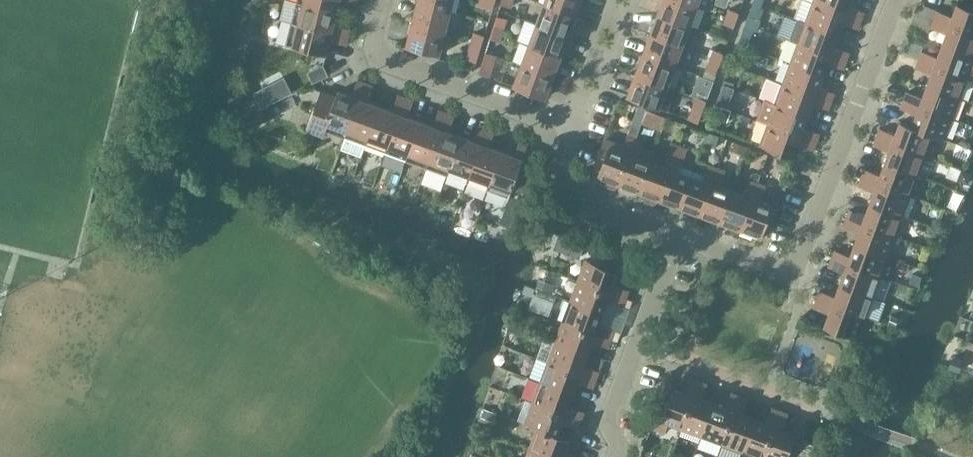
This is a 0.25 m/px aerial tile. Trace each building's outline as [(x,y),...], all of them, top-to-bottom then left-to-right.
[(298,2),(338,12),(341,0),(298,0),(298,2)] [(418,3),(452,12),(455,0),(419,0),(418,3)] [(489,0),(486,0),(484,6),(494,10),(496,2),(489,0)] [(545,4),(577,16),(583,0),(546,0),(545,4)] [(658,14),(691,26),(698,6),(682,0),(664,0),(658,14)] [(814,3),(862,20),(865,12),(849,6),(852,0),(815,0),(814,3)] [(298,2),(292,23),(349,37),(351,29),(334,25),(338,12),(298,2)] [(418,3),(413,24),(446,33),(452,12),(418,3)] [(814,3),(806,23),(839,35),(843,23),(859,29),(862,20),(814,3)] [(545,4),(537,24),(569,36),(577,16),(545,4)] [(934,19),(972,34),(972,9),(958,4),(953,17),(937,11),(934,19)] [(730,9),(727,17),(737,20),(740,13),(730,9)] [(658,14),(651,35),(683,46),(691,26),(658,14)] [(727,17),(725,24),(734,27),(737,20),(727,17)] [(934,19),(931,28),(947,34),(943,45),(972,57),(972,34),(934,19)] [(349,37),(292,23),(287,44),(327,55),(330,41),(347,45),(349,37)] [(806,23),(799,43),(847,61),(850,52),(834,47),(839,35),(806,23)] [(446,33),(413,24),(407,46),(440,55),(446,33)] [(537,24),(530,44),(562,56),(569,36),(537,24)] [(493,32),(503,35),(505,28),(495,25),(493,32)] [(503,35),(493,32),(491,39),(501,42),(503,35)] [(475,33),(473,40),(483,43),(485,36),(475,33)] [(651,35),(643,55),(676,67),(683,46),(651,35)] [(467,59),(477,62),(483,43),(473,40),(467,59)] [(799,43),(791,63),(824,75),(828,63),(844,69),(847,61),(799,43)] [(530,44),(522,65),(554,77),(562,56),(530,44)] [(972,80),(972,57),(943,45),(938,57),(923,52),(919,60),(968,78),(972,80)] [(712,57),(722,61),(725,54),(715,50),(712,57)] [(480,74),(490,77),(496,55),(486,52),(480,74)] [(643,55),(636,75),(668,87),(676,67),(643,55)] [(722,61),(712,57),(710,64),(719,68),(722,61)] [(968,78),(919,60),(916,68),(932,74),(928,86),(960,98),(968,78)] [(791,63),(784,84),(832,101),(835,93),(819,87),(824,75),(791,63)] [(554,77),(522,65),(514,86),(546,98),(554,77)] [(668,87),(636,75),(628,97),(668,111),(676,90),(668,87)] [(326,130),(346,138),(366,83),(358,80),(352,96),(339,91),(337,97),(322,91),(307,130),(324,136),(326,130)] [(342,149),(362,156),(366,145),(380,106),(368,102),(374,86),(366,83),(346,138),(342,149)] [(784,84),(776,104),(809,116),(813,104),(829,110),(832,101),(784,84)] [(960,98),(928,86),(923,98),(908,92),(904,100),(953,118),(960,98)] [(697,98),(707,101),(710,94),(700,90),(697,98)] [(366,145),(386,153),(406,98),(399,95),(393,111),(380,106),(366,145)] [(386,153),(407,160),(421,121),(408,117),(414,101),(406,98),(386,153)] [(707,101),(697,98),(689,119),(699,123),(707,101)] [(917,115),(913,126),(913,127),(933,134),(933,135),(945,140),(953,118),(904,100),(901,109),(917,115)] [(776,104),(769,124),(817,142),(820,134),(804,128),(809,116),(776,104)] [(407,160),(427,168),(447,113),(440,110),(434,126),(421,121),(407,160)] [(651,121),(664,126),(667,117),(655,112),(651,121)] [(427,168),(448,175),(462,136),(449,132),(455,116),(447,113),(427,168)] [(880,129),(877,137),(926,155),(933,135),(933,134),(913,127),(913,126),(901,122),(896,135),(880,129)] [(817,142),(769,124),(761,145),(794,157),(798,144),(814,150),(817,142)] [(448,175),(468,183),(488,128),(480,125),(474,141),(462,136),(448,175)] [(468,183),(488,190),(502,151),(490,147),(496,131),(488,128),(468,183)] [(619,186),(639,131),(631,128),(624,146),(605,139),(594,169),(600,172),(598,178),(605,181),(605,183),(606,186),(614,189),(617,188),(618,186),(619,186)] [(639,131),(619,186),(622,187),(621,190),(623,192),(631,195),(633,194),(634,192),(639,194),(651,161),(653,157),(641,152),(648,134),(639,131)] [(890,151),(886,163),(918,175),(926,155),(877,137),(874,146),(890,151)] [(502,151),(488,190),(509,198),(524,159),(523,159),(529,143),(521,140),(515,156),(502,151)] [(663,165),(651,161),(639,194),(646,196),(645,198),(646,201),(655,204),(657,203),(658,200),(660,201),(677,153),(669,150),(663,165)] [(677,153),(660,201),(680,209),(693,172),(681,167),(686,156),(677,153)] [(862,178),(911,196),(918,175),(886,163),(881,175),(865,169),(862,178)] [(693,172),(680,209),(700,216),(718,168),(710,165),(705,176),(693,172)] [(718,168),(700,216),(720,223),(732,191),(720,187),(726,171),(718,168)] [(875,192),(871,204),(903,216),(911,196),(862,178),(859,186),(875,192)] [(720,224),(741,231),(758,183),(750,180),(744,195),(732,191),(720,223),(720,224)] [(767,186),(758,183),(741,231),(762,239),(766,228),(772,230),(779,210),(773,208),(774,206),(761,202),(767,186)] [(850,210),(847,218),(896,236),(903,216),(871,204),(866,216),(850,210)] [(860,232),(856,244),(888,256),(896,236),(847,218),(844,227),(860,232)] [(835,250),(832,259),(881,277),(888,256),(856,244),(851,256),(835,250)] [(586,259),(579,281),(627,299),(630,291),(614,285),(619,272),(586,259)] [(845,273),(841,285),(873,297),(881,277),(832,259),(829,267),(845,273)] [(579,281),(571,301),(604,313),(608,301),(630,310),(633,301),(627,299),(579,281)] [(820,291),(817,299),(866,317),(873,297),(841,285),(836,297),(820,291)] [(866,317),(817,299),(814,308),(830,313),(825,326),(858,338),(866,317)] [(564,321),(612,339),(618,342),(621,333),(599,325),(604,313),(571,301),(564,321)] [(612,339),(564,321),(556,342),(589,354),(593,342),(609,348),(612,339)] [(556,342),(549,362),(597,380),(600,371),(584,366),(589,354),(556,342)] [(549,362),(541,382),(574,394),(578,382),(594,388),(597,380),(549,362)] [(661,422),(682,429),(700,381),(691,378),(686,394),(673,389),(661,422)] [(682,429),(702,437),(714,404),(702,400),(708,384),(700,381),(682,429)] [(541,382),(534,402),(582,420),(585,412),(569,406),(574,394),(541,382)] [(702,437),(722,444),(740,396),(732,393),(726,409),(714,404),(702,437)] [(722,444),(743,452),(755,419),(743,415),(749,399),(740,396),(722,444)] [(526,424),(538,428),(558,435),(559,434),(563,423),(579,429),(582,420),(534,402),(526,424)] [(757,456),(764,456),(781,411),(772,408),(767,423),(755,419),(743,452),(757,456)] [(764,456),(793,456),(790,452),(796,434),(783,430),(789,414),(781,411),(764,456)] [(530,448),(554,456),(580,456),(566,452),(571,439),(559,434),(558,435),(538,428),(530,448)] [(798,455),(805,456),(811,456),(815,445),(803,440),(798,455)] [(527,456),(554,456),(530,448),(527,456)]
